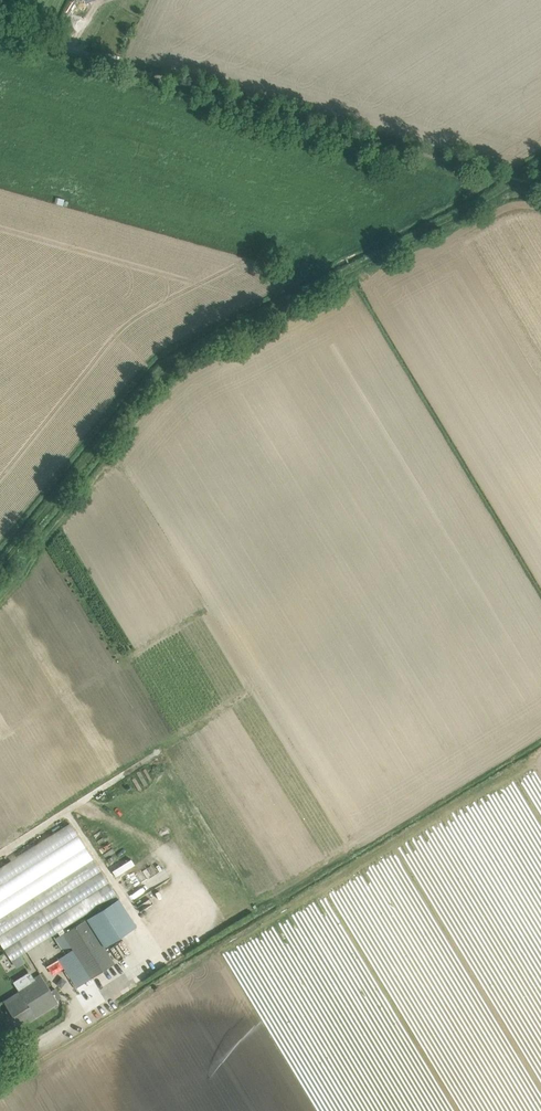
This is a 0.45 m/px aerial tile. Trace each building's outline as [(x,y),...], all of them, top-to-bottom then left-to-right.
[(130,4),(142,10),(147,0),(132,0),(130,4)] [(0,867),(0,940),(12,960),(115,894),(70,823),(0,867)] [(148,882),(131,893),(135,899),(152,888),(148,882)] [(114,963),(104,946),(136,926),(118,898),(63,933),(92,978),(114,963)] [(60,995),(56,989),(52,991),(41,973),(17,988),(19,991),(4,1000),(18,1023),(33,1013),(35,1017),(59,1002),(56,998),(60,995)]
